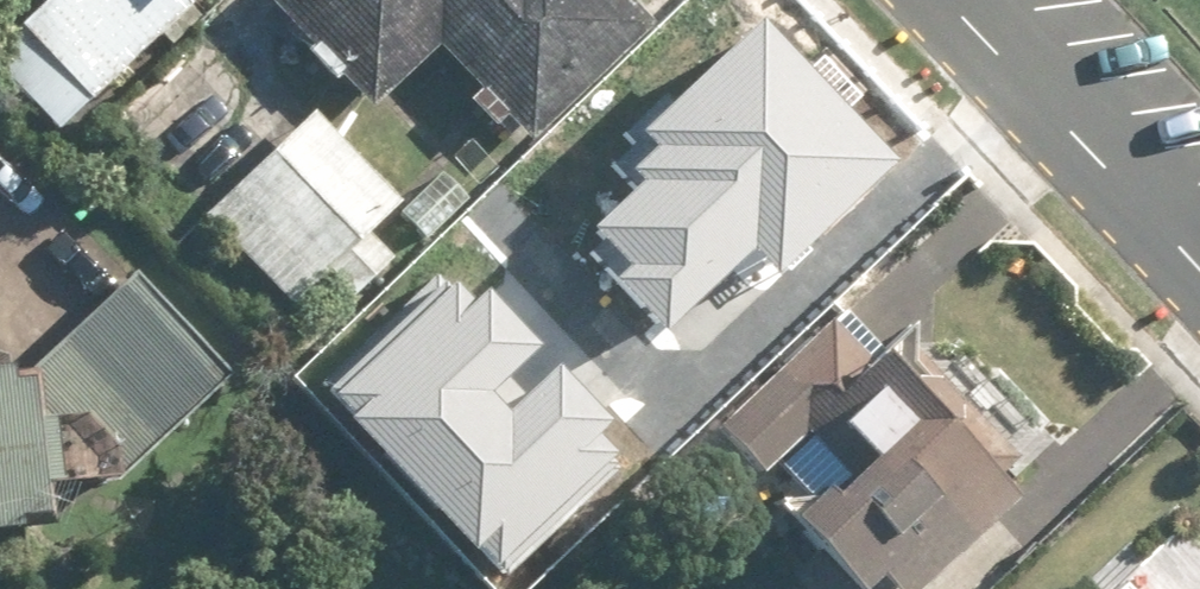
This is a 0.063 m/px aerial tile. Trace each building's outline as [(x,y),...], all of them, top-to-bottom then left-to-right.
[(0,36),(0,72),(59,136),(196,11),(187,0),(39,0),(0,36)] [(262,1),(369,114),(437,50),(525,143),(647,27),(622,0),(263,0),(262,1)] [(651,179),(574,250),(657,341),(759,248),(780,270),(903,158),(769,13),(638,133),(655,151),(638,166),(651,179)] [(404,205),(318,112),(200,222),(286,314),(404,205)] [(443,273),(323,393),(505,573),(623,456),(605,437),(618,425),(557,364),(513,408),(494,389),(540,344),(486,291),(474,303),(443,273)] [(113,487),(111,446),(134,469),(223,378),(125,281),(20,387),(0,388),(0,545),(55,543),(52,489),(113,487)] [(1019,502),(952,441),(992,398),(909,321),(884,349),(838,307),(698,458),(841,588),(938,588),(1019,502)] [(1108,578),(1097,588),(1118,588),(1108,578)]
